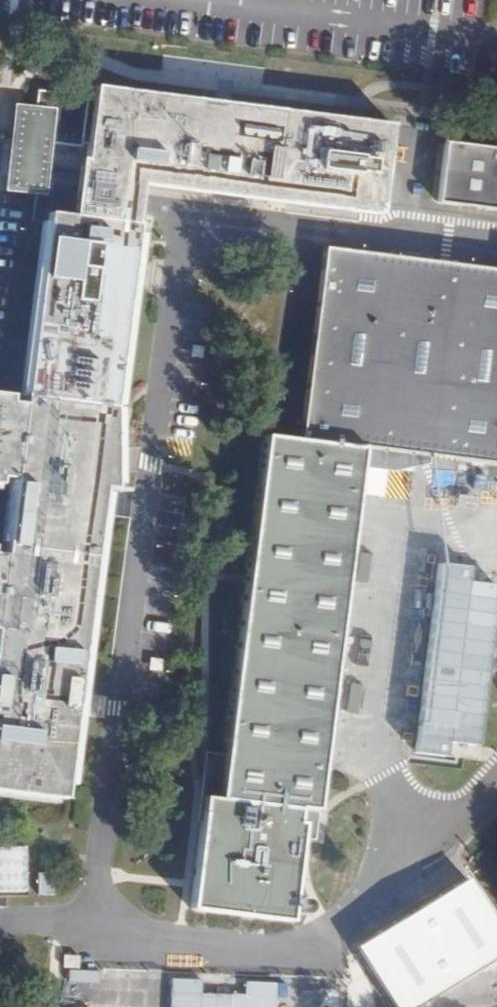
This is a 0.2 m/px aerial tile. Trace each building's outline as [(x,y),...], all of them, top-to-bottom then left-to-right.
[(98,78),(88,150),(80,149),(77,182),(74,205),(142,225),(144,201),(144,191),(146,172),(384,206),(396,121),(98,78)] [(56,105),(14,100),(6,168),(3,189),(46,194),(48,174),(56,105)] [(445,144),(441,201),(496,206),(496,149),(445,144)] [(125,393),(142,225),(74,205),(47,206),(27,380),(125,393)] [(445,261),(329,247),(307,436),(496,462),(496,268),(445,261)] [(74,803),(86,703),(112,487),(126,491),(126,459),(125,393),(27,380),(25,395),(12,394),(12,386),(0,384),(0,489),(2,490),(6,473),(16,475),(3,549),(0,548),(0,793),(74,803)] [(293,923),(305,835),(316,836),(318,819),(363,444),(270,433),(252,580),(232,753),(207,751),(204,781),(202,792),(209,793),(194,910),(293,923)] [(464,568),(433,564),(409,754),(443,758),(443,754),(444,751),(445,744),(472,748),(493,586),(462,582),(464,568)] [(0,844),(0,894),(29,893),(27,843),(0,844)] [(52,870),(38,871),(39,898),(54,897),(52,870)] [(466,879),(356,943),(394,1006),(413,1006),(496,958),(496,932),(466,879)] [(84,953),(65,949),(62,964),(81,967),(84,953)] [(106,974),(68,967),(66,980),(104,987),(106,974)] [(60,1002),(59,973),(28,973),(29,1002),(60,1002)] [(279,982),(247,981),(246,996),(202,994),(203,981),(172,980),(170,1006),(278,1006),(279,982)]
